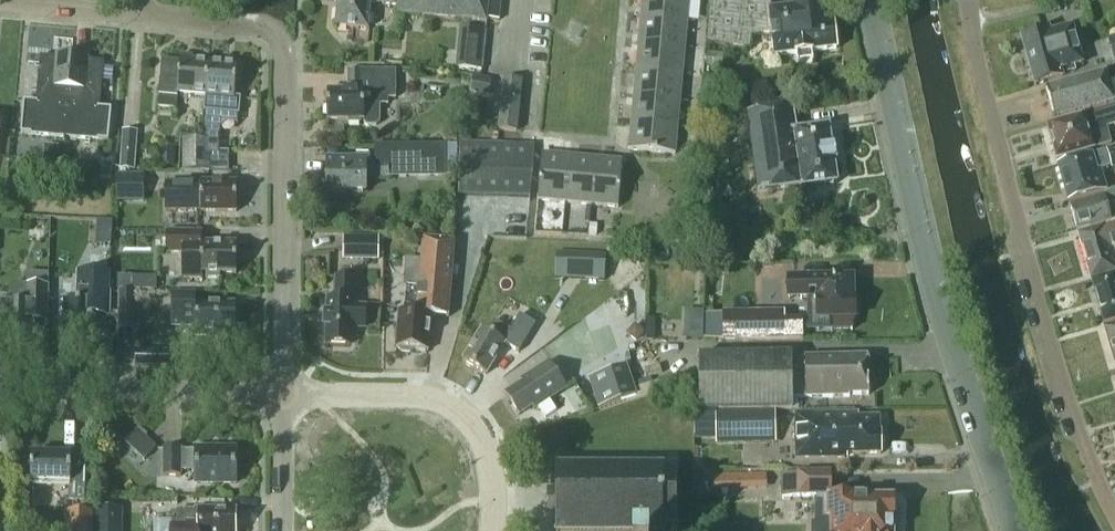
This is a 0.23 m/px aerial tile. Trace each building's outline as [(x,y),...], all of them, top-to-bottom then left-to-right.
[(336,26),(368,29),(370,4),(397,7),(398,0),(338,0),(336,26)] [(397,7),(397,15),(419,17),(487,23),(487,19),(489,0),(398,0),(397,7)] [(487,19),(499,20),(501,0),(489,0),(487,19)] [(641,16),(687,20),(689,0),(642,0),(641,16)] [(771,33),(768,11),(771,11),(770,0),(712,0),(711,8),(707,42),(750,48),(751,35),(771,33)] [(795,8),(771,11),(768,11),(771,33),(774,56),(797,53),(798,63),(813,62),(812,51),(837,48),(833,20),(824,21),(822,2),(795,5),(795,8)] [(685,47),(687,20),(641,16),(638,43),(685,47)] [(1074,67),(1084,64),(1073,26),(1050,32),(1050,31),(1022,39),(1035,85),(1064,77),(1064,75),(1076,71),(1074,67)] [(487,29),(459,27),(456,67),(484,70),(487,29)] [(638,43),(636,70),(683,74),(685,47),(638,43)] [(40,56),(37,94),(68,97),(72,56),(57,55),(56,58),(40,56)] [(88,58),(72,56),(68,97),(100,100),(104,62),(88,61),(88,58)] [(177,93),(206,96),(209,63),(193,62),(194,57),(180,56),(180,62),(162,60),(158,107),(176,109),(177,93)] [(238,66),(209,63),(206,96),(205,111),(239,114),(241,98),(235,97),(238,66)] [(380,123),(380,106),(388,106),(389,100),(396,100),(396,70),(348,70),(347,90),(327,89),(327,119),(347,119),(347,123),(360,123),(360,121),(363,121),(363,123),(367,126),(376,126),(380,123)] [(680,100),(683,74),(636,70),(634,96),(680,100)] [(1046,89),(1055,120),(1114,103),(1114,102),(1106,72),(1046,89)] [(489,95),(491,79),(474,76),(472,92),(489,95)] [(518,132),(523,80),(503,78),(498,130),(518,132)] [(68,97),(37,94),(36,102),(24,101),(21,133),(65,137),(68,97)] [(634,96),(631,123),(678,127),(680,100),(634,96)] [(100,100),(68,97),(65,137),(109,142),(112,109),(100,108),(100,100)] [(801,189),(837,184),(834,162),(836,162),(834,148),(832,148),(829,125),(825,126),(826,128),(798,131),(795,109),(793,109),(793,106),(755,111),(748,112),(758,193),(801,187),(801,189)] [(1085,116),(1047,127),(1057,160),(1095,150),(1094,149),(1112,144),(1108,128),(1114,126),(1114,106),(1084,114),(1085,116)] [(676,154),(678,127),(631,123),(629,150),(676,154)] [(119,170),(134,171),(137,131),(122,129),(119,170)] [(257,141),(250,134),(243,142),(250,148),(257,141)] [(229,170),(229,150),(210,150),(210,140),(183,140),(183,170),(229,170)] [(533,179),(535,145),(459,141),(457,175),(533,179)] [(45,144),(44,160),(60,161),(61,146),(45,144)] [(446,144),(415,144),(374,144),(374,162),(367,162),(367,160),(327,160),(327,191),(367,191),(367,178),(389,178),(389,177),(446,177),(446,144)] [(175,146),(161,146),(161,162),(175,162),(175,146)] [(1091,156),(1091,155),(1058,164),(1069,203),(1107,192),(1101,170),(1111,167),(1112,169),(1114,168),(1114,149),(1091,156)] [(565,203),(569,156),(542,154),(538,201),(565,203)] [(565,203),(592,205),(596,158),(569,156),(565,203)] [(623,161),(596,158),(592,205),(619,208),(623,161)] [(145,173),(117,173),(117,202),(145,202),(145,173)] [(237,182),(201,182),(166,182),(165,211),(200,212),(237,212),(237,182)] [(1108,205),(1114,203),(1114,190),(1106,192),(1106,197),(1070,207),(1076,230),(1112,220),(1108,205)] [(1078,235),(1091,280),(1114,273),(1114,225),(1078,235)] [(221,273),(236,273),(236,243),(202,242),(202,230),(166,230),(166,252),(184,252),(184,278),(202,278),(202,273),(206,273),(206,278),(221,278),(221,273)] [(380,260),(380,235),(343,235),(343,259),(380,260)] [(448,316),(455,241),(423,238),(418,288),(406,286),(404,311),(399,310),(395,348),(397,348),(400,352),(409,352),(413,349),(428,351),(431,315),(448,316)] [(79,271),(79,284),(78,301),(60,301),(59,315),(64,316),(63,339),(93,340),(94,303),(110,303),(111,272),(79,271)] [(1091,282),(1103,325),(1114,321),(1114,275),(1091,282)] [(121,276),(121,288),(136,288),(136,276),(121,276)] [(352,327),(365,327),(364,307),(353,306),(354,278),(336,277),(335,300),(326,299),(325,311),(324,311),(323,325),(326,325),(326,343),(352,344),(352,327)] [(854,298),(854,278),(792,279),(792,299),(807,299),(807,328),(853,328),(853,320),(856,320),(856,298),(854,298)] [(8,302),(0,301),(0,315),(6,315),(5,337),(33,338),(34,314),(48,315),(49,285),(18,284),(14,285),(10,289),(8,294),(8,302)] [(118,290),(118,329),(135,330),(135,291),(118,290)] [(208,333),(232,333),(232,304),(211,304),(211,301),(196,302),(196,293),(173,293),(173,326),(195,326),(195,336),(208,336),(208,333)] [(804,340),(804,322),(783,322),(783,312),(723,313),(723,341),(804,340)] [(519,352),(522,347),(526,341),(536,324),(519,314),(510,330),(495,320),(488,332),(482,328),(462,360),(486,375),(505,344),(519,352)] [(1114,363),(1114,326),(1105,329),(1114,363)] [(165,352),(143,352),(143,364),(165,364),(165,352)] [(870,390),(870,388),(869,360),(867,360),(867,356),(804,357),(804,359),(792,359),(792,355),(698,356),(699,412),(793,410),(793,398),(850,398),(850,396),(869,395),(869,390),(870,390)] [(547,359),(518,380),(521,385),(505,395),(519,416),(532,407),(534,410),(538,407),(546,418),(558,410),(549,398),(566,386),(547,359)] [(628,366),(589,378),(598,408),(637,395),(628,366)] [(848,455),(882,454),(882,432),(879,432),(879,418),(858,418),(858,414),(831,414),(831,413),(797,414),(797,415),(796,415),(797,459),(828,458),(848,458),(848,455)] [(716,416),(716,443),(776,442),(775,415),(716,416)] [(115,451),(126,439),(111,425),(100,437),(115,451)] [(195,471),(195,482),(236,482),(236,449),(195,449),(195,451),(181,451),(181,448),(164,448),(164,475),(182,475),(182,470),(195,471)] [(84,500),(86,462),(73,462),(73,455),(32,454),(31,484),(71,485),(70,500),(84,500)] [(677,469),(556,467),(556,530),(677,530),(677,469)] [(772,470),(720,472),(721,489),(773,487),(772,470)] [(816,499),(814,499),(815,523),(811,523),(811,530),(893,530),(893,523),(894,523),(894,498),(870,499),(870,495),(832,495),(832,472),(797,472),(797,473),(782,473),(782,497),(816,497),(816,499)] [(123,508),(96,508),(96,530),(122,530),(123,508)] [(197,508),(194,508),(194,510),(177,510),(177,521),(170,521),(170,530),(237,530),(237,510),(214,510),(214,508),(197,508)]
